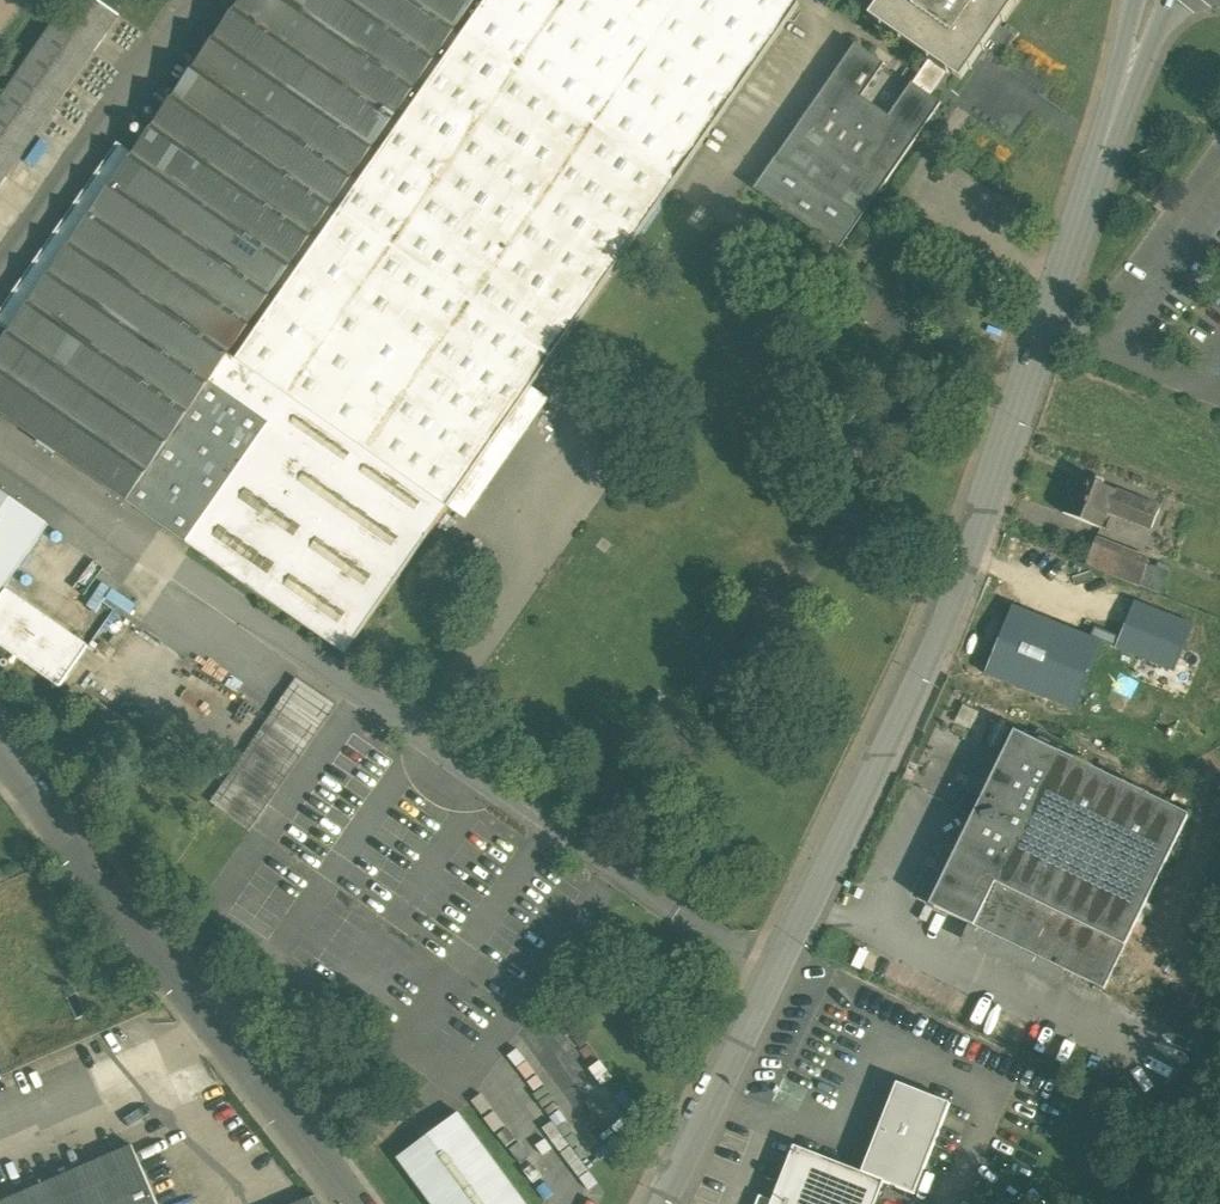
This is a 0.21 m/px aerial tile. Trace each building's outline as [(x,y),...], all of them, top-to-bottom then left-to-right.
[(0,345),(0,413),(125,500),(126,501),(210,381),(476,0),(241,0),(102,200),(9,332),(0,345)] [(0,102),(0,191),(122,17),(98,0),(71,0),(0,102)] [(210,381),(268,422),(428,533),(429,534),(448,505),(532,386),(799,3),(794,0),(476,0),(210,381)] [(876,15),(932,54),(950,66),(959,73),(1010,0),(886,0),(876,15)] [(882,64),(855,45),(777,156),(861,214),(939,103),(928,95),(950,66),(932,54),(911,84),(910,83),(888,114),(860,95),(882,64)] [(861,214),(777,156),(755,188),(838,246),(861,214)] [(0,312),(0,325),(9,332),(102,200),(86,189),(0,312)] [(210,381),(126,501),(125,500),(125,501),(184,542),(268,422),(210,381)] [(532,386),(448,505),(466,518),(550,398),(532,386)] [(428,533),(268,422),(184,542),(344,653),(428,533)] [(1094,484),(1079,478),(1063,515),(1100,531),(1108,513),(1117,493),(1094,484)] [(1104,482),(1096,478),(1094,484),(1102,487),(1104,482)] [(0,491),(0,594),(48,525),(0,491)] [(1127,497),(1117,493),(1108,513),(1118,517),(1127,497)] [(1160,509),(1127,497),(1118,517),(1152,530),(1160,509)] [(1149,562),(1095,541),(1087,564),(1161,594),(1168,575),(1147,567),(1149,562)] [(5,589),(0,597),(0,647),(58,688),(87,647),(5,589)] [(1120,639),(1116,649),(1176,673),(1195,626),(1135,602),(1120,639)] [(1013,607),(986,674),(1075,711),(1103,643),(1092,639),(1013,607)] [(1103,643),(1116,649),(1120,639),(1096,629),(1092,639),(1103,643)] [(296,678),(212,801),(250,829),(336,706),(296,678)] [(973,816),(929,905),(1105,991),(1189,816),(1059,752),(1058,753),(1014,732),(981,799),(973,816)] [(969,793),(961,810),(973,816),(981,799),(969,793)] [(917,896),(930,902),(938,884),(924,878),(917,896)] [(153,1009),(162,1001),(151,988),(142,995),(153,1009)] [(883,1184),(915,1197),(951,1104),(897,1083),(862,1173),(884,1181),(883,1184)] [(458,1112),(396,1157),(431,1203),(526,1203),(458,1112)] [(0,1202),(0,1203),(156,1203),(130,1145),(0,1202)] [(795,1146),(773,1201),(772,1203),(875,1203),(883,1184),(884,1181),(862,1173),(795,1146)] [(760,1196),(757,1203),(772,1203),(773,1201),(760,1196)]
